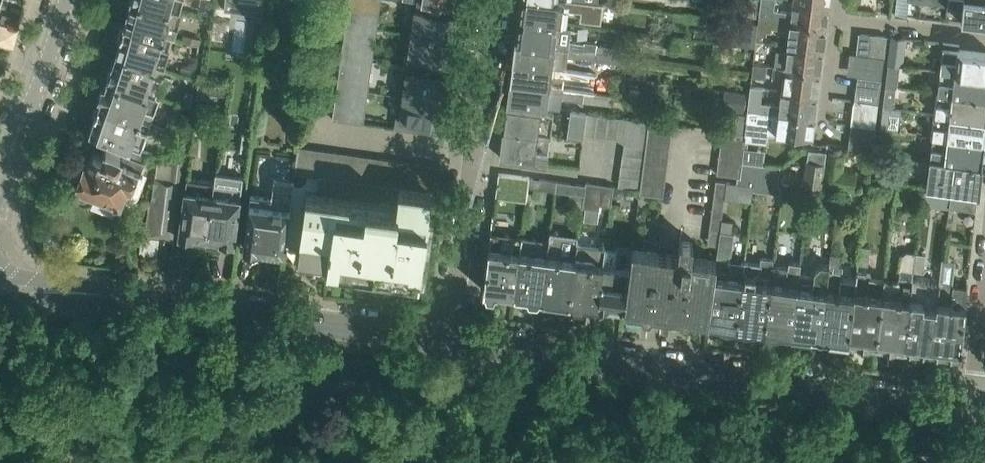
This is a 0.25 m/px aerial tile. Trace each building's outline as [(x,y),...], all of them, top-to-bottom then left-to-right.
[(182,12),(142,0),(131,0),(125,23),(173,38),(173,37),(175,38),(182,12)] [(183,0),(142,0),(182,12),(182,11),(181,10),(183,0)] [(263,14),(265,0),(226,0),(225,10),(263,14)] [(381,0),(350,0),(349,8),(379,12),(381,0)] [(408,32),(453,38),(456,15),(458,5),(420,0),(413,0),(408,32)] [(603,4),(576,0),(521,0),(519,17),(559,22),(559,21),(562,21),(563,11),(563,9),(581,10),(580,20),(600,23),(603,4)] [(729,17),(752,20),(754,0),(731,0),(729,17)] [(828,8),(828,6),(794,1),(792,11),(774,9),(776,0),(761,0),(759,19),(826,27),(828,8)] [(895,15),(908,17),(910,0),(897,0),(895,15)] [(948,4),(946,21),(962,23),(962,18),(984,20),(984,0),(912,0),(948,4)] [(377,24),(379,12),(349,8),(347,20),(377,24)] [(558,25),(559,22),(519,17),(516,41),(626,55),(628,46),(613,43),(613,45),(597,43),(598,41),(585,40),(585,41),(570,39),(572,27),(558,25)] [(823,51),(825,29),(826,27),(759,19),(757,39),(766,40),(768,30),(772,31),(772,27),(787,28),(787,27),(790,27),(788,47),(823,51)] [(376,37),(377,24),(347,20),(346,32),(376,37)] [(165,67),(173,38),(125,23),(118,51),(165,67)] [(374,48),(376,37),(346,32),(344,44),(374,48)] [(449,70),(453,38),(408,32),(404,64),(449,70)] [(887,37),(871,35),(859,33),(857,52),(869,54),(885,56),(887,37)] [(902,66),(905,39),(892,37),(889,65),(900,66),(902,66)] [(626,55),(516,41),(513,61),(566,68),(568,55),(625,63),(626,55)] [(958,49),(958,45),(942,43),(939,70),(984,76),(984,53),(958,49)] [(372,61),(374,48),(344,44),(342,57),(372,61)] [(820,72),(823,51),(788,47),(786,67),(786,68),(820,72)] [(157,94),(165,67),(118,51),(108,78),(156,95),(157,94)] [(883,68),(885,56),(869,54),(865,76),(882,78),(883,68)] [(371,74),(372,61),(342,57),(341,70),(371,74)] [(513,61),(511,81),(595,92),(598,73),(566,68),(513,61)] [(445,102),(448,79),(449,70),(404,64),(399,96),(445,102)] [(898,86),(900,66),(889,65),(886,87),(896,88),(896,85),(898,86)] [(818,93),(820,72),(786,68),(786,67),(775,66),(774,74),(784,76),(782,92),(817,97),(818,93)] [(369,86),(371,74),(341,70),(339,82),(369,86)] [(939,70),(936,92),(984,98),(984,76),(939,70)] [(878,104),(882,78),(858,75),(855,100),(878,104)] [(151,122),(160,96),(160,95),(157,94),(156,95),(108,78),(100,103),(151,122)] [(611,94),(511,81),(508,101),(560,107),(562,97),(610,103),(611,94)] [(368,98),(369,86),(339,82),(338,94),(368,98)] [(750,94),(748,109),(760,111),(761,102),(763,86),(751,84),(750,94)] [(893,110),(896,88),(886,87),(883,109),(893,110)] [(735,92),(733,111),(734,111),(748,113),(748,109),(750,94),(735,92)] [(815,117),(817,97),(782,92),(780,104),(761,102),(760,111),(779,113),(815,117)] [(936,92),(933,114),(984,120),(984,98),(936,92)] [(366,110),(368,98),(338,94),(336,106),(366,110)] [(440,134),(445,102),(399,96),(395,128),(440,134)] [(875,127),(878,104),(855,100),(852,124),(876,128),(876,127),(875,127)] [(141,148),(151,122),(100,103),(91,128),(141,148)] [(364,124),(366,110),(336,106),(335,118),(333,118),(333,120),(364,124)] [(554,112),(508,106),(504,132),(550,138),(554,112)] [(584,133),(587,111),(571,109),(568,133),(583,135),(584,133)] [(813,138),(815,117),(779,113),(760,111),(748,109),(748,113),(747,119),(759,120),(758,132),(813,138)] [(891,129),(893,110),(883,109),(880,128),(891,129)] [(594,134),(597,113),(587,111),(584,133),(594,134)] [(745,133),(747,119),(748,113),(734,111),(733,124),(724,123),(723,130),(745,133)] [(605,135),(608,114),(597,113),(594,134),(605,135)] [(616,137),(619,115),(608,114),(605,135),(615,137),(616,137)] [(984,131),(984,120),(933,114),(930,137),(984,143),(984,131)] [(648,133),(649,121),(650,119),(619,115),(616,137),(625,142),(625,143),(646,146),(648,133)] [(671,136),(673,124),(649,121),(648,133),(671,136)] [(874,149),(876,128),(852,124),(849,146),(874,149)] [(745,133),(723,130),(721,142),(745,145),(747,134),(745,133)] [(184,165),(188,135),(178,132),(175,157),(173,157),(172,161),(184,165)] [(547,162),(550,138),(504,132),(501,156),(547,162)] [(670,149),(671,136),(648,133),(646,146),(670,149)] [(981,165),(984,143),(930,137),(928,158),(981,165)] [(743,157),(745,145),(721,142),(720,154),(743,157)] [(645,157),(646,146),(625,143),(623,154),(645,157)] [(141,170),(145,162),(106,145),(102,154),(93,151),(88,163),(86,162),(77,183),(80,184),(77,191),(77,192),(77,194),(77,195),(77,196),(78,198),(78,199),(79,200),(81,201),(82,202),(83,203),(85,204),(86,204),(88,204),(90,203),(92,202),(94,201),(95,200),(96,198),(98,191),(121,200),(123,197),(130,200),(132,195),(137,197),(146,172),(141,170)] [(668,160),(670,149),(646,146),(645,157),(668,160)] [(307,174),(310,150),(301,149),(302,147),(298,147),(294,172),(307,174)] [(319,176),(322,151),(310,150),(307,174),(319,176)] [(331,177),(334,153),(322,151),(319,176),(323,176),(331,177)] [(343,179),(346,155),(334,153),(331,177),(343,179)] [(643,168),(645,157),(623,154),(622,165),(643,168)] [(741,175),(743,157),(720,154),(717,172),(741,175)] [(355,181),(358,156),(346,155),(343,179),(355,181)] [(367,182),(371,158),(358,156),(355,181),(367,182)] [(667,171),(668,160),(645,157),(643,168),(667,171)] [(379,184),(383,160),(371,158),(367,182),(379,184)] [(978,192),(981,165),(928,158),(924,186),(978,192)] [(392,186),(395,161),(383,160),(379,184),(392,186)] [(174,238),(184,165),(172,161),(171,176),(155,174),(152,196),(151,196),(145,235),(174,238)] [(404,188),(407,163),(395,161),(392,186),(404,188)] [(416,189),(419,164),(407,163),(404,188),(416,189)] [(428,191),(431,166),(419,164),(416,189),(428,191)] [(642,178),(643,168),(622,165),(620,175),(642,178)] [(440,193),(444,166),(441,166),(441,167),(431,166),(428,191),(432,192),(440,193)] [(666,181),(667,171),(643,168),(642,178),(666,181)] [(217,173),(215,182),(206,243),(221,246),(222,242),(234,243),(244,177),(217,173)] [(498,182),(518,184),(519,175),(499,173),(498,182)] [(640,188),(642,178),(620,175),(619,185),(640,188)] [(252,193),(244,247),(259,249),(259,247),(284,250),(293,179),(275,176),(272,195),(252,193)] [(343,179),(331,177),(323,176),(321,192),(306,190),(297,254),(387,266),(387,272),(388,273),(389,266),(420,270),(432,192),(428,191),(416,189),(404,188),(392,186),(379,184),(367,182),(355,181),(343,179)] [(206,243),(215,182),(188,178),(180,235),(192,237),(191,241),(206,243)] [(664,195),(666,181),(642,178),(640,188),(641,188),(640,192),(664,195)] [(727,181),(717,179),(715,196),(725,197),(727,181)] [(557,181),(555,191),(585,195),(586,186),(557,181)] [(612,204),(614,185),(614,184),(587,181),(586,186),(585,195),(584,206),(599,207),(600,203),(612,204)] [(897,186),(896,196),(906,198),(907,187),(897,186)] [(812,190),(809,207),(833,211),(836,193),(812,190)] [(949,208),(951,194),(928,191),(927,205),(949,208)] [(976,211),(978,197),(951,194),(949,208),(976,211)] [(723,214),(723,207),(725,197),(715,196),(712,212),(723,214)] [(723,214),(712,212),(710,229),(720,230),(721,222),(723,214)] [(820,333),(825,290),(829,264),(830,253),(831,253),(834,229),(826,228),(821,262),(815,268),(815,273),(800,271),(792,330),(820,333)] [(736,323),(744,261),(728,259),(728,256),(732,254),(734,232),(720,230),(718,244),(719,245),(717,259),(708,318),(719,319),(721,320),(723,321),(725,322),(728,322),(730,323),(733,323),(735,322),(736,323)] [(515,293),(522,235),(491,231),(484,288),(485,288),(488,293),(494,294),(497,291),(515,293)] [(551,233),(550,239),(542,296),(570,300),(578,242),(578,236),(551,233)] [(542,296),(550,239),(522,235),(515,293),(528,294),(529,298),(537,299),(540,296),(542,296)] [(708,318),(717,259),(692,255),(694,241),(681,240),(679,254),(633,247),(630,268),(624,307),(708,318)] [(603,264),(604,264),(606,246),(578,242),(570,300),(572,300),(574,303),(583,304),(585,302),(598,304),(603,264)] [(858,262),(869,264),(871,246),(860,245),(858,262)] [(913,278),(914,270),(916,252),(907,251),(902,255),(899,280),(884,278),(876,341),(904,345),(913,278)] [(926,254),(916,252),(914,270),(924,271),(926,254)] [(839,254),(831,253),(830,253),(829,264),(838,265),(839,254)] [(772,265),(773,265),(774,258),(762,257),(761,262),(744,261),(736,323),(739,323),(740,324),(743,325),(745,325),(747,325),(751,325),(753,325),(755,325),(764,326),(772,265)] [(792,330),(800,271),(801,262),(789,260),(788,267),(773,265),(772,265),(764,326),(766,326),(768,327),(770,328),(771,329),(773,329),(774,329),(777,329),(778,329),(780,328),(792,330)] [(630,268),(604,264),(603,264),(598,304),(624,307),(630,268)] [(876,341),(884,278),(871,276),(871,273),(858,271),(857,279),(856,279),(848,337),(876,341)] [(848,337),(856,279),(843,277),(841,292),(825,290),(820,333),(848,337)] [(931,348),(940,283),(927,281),(927,280),(913,278),(904,345),(931,348)] [(960,352),(968,287),(940,283),(931,348),(960,352)]
